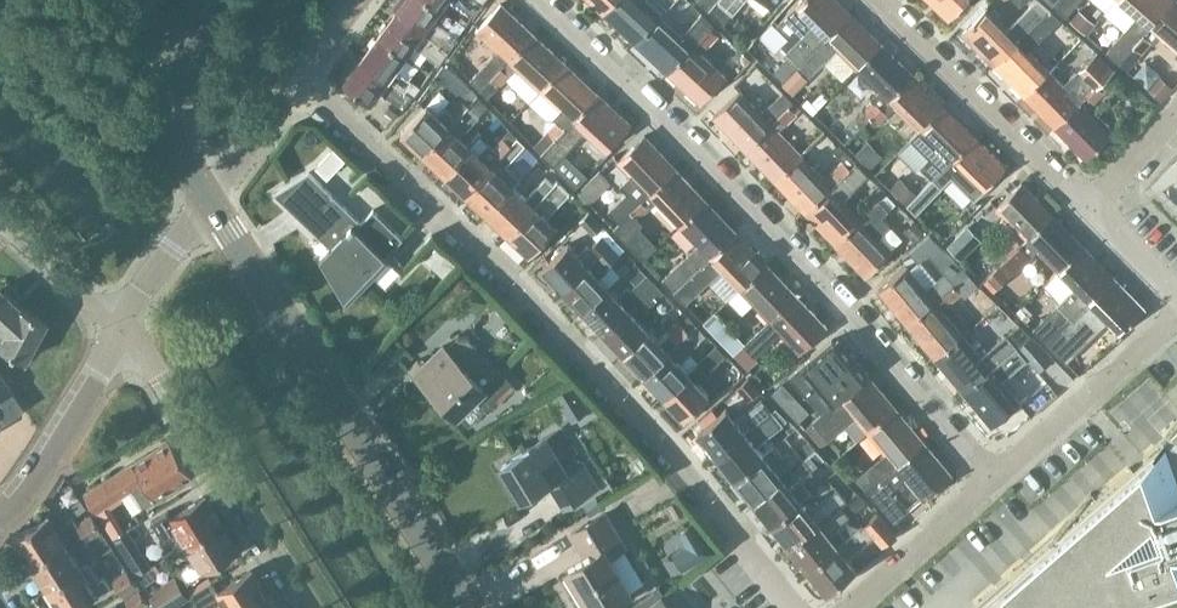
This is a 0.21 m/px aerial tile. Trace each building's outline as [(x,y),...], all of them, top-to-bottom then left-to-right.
[(396,10),(447,48),(457,35),(432,17),(440,7),(431,0),(403,0),(396,10)] [(481,0),(458,0),(474,12),(482,1),(481,0)] [(604,12),(615,0),(591,0),(604,12)] [(604,12),(635,41),(660,15),(644,0),(615,0),(604,12)] [(708,8),(707,8),(722,21),(740,0),(714,0),(708,8)] [(800,63),(850,12),(838,0),(799,0),(776,24),(788,36),(781,44),(800,63)] [(949,19),(967,0),(929,0),(949,19)] [(1050,9),(1040,0),(1035,0),(1007,27),(1001,21),(1001,16),(994,9),(988,9),(987,8),(962,33),(994,64),(1050,9)] [(1051,3),(1052,3),(1065,15),(1077,0),(1054,0),(1051,3)] [(1136,14),(1105,50),(1119,61),(1132,45),(1171,0),(1120,0),(1136,14)] [(1132,45),(1140,52),(1150,40),(1152,42),(1160,34),(1176,49),(1176,0),(1171,0),(1132,45)] [(500,3),(475,29),(496,49),(507,59),(532,32),(500,3)] [(1069,18),(1069,19),(1075,24),(1085,32),(1094,21),(1078,8),(1069,18)] [(1060,19),(1050,9),(994,64),(1024,95),(1050,70),(1029,49),(1060,19)] [(396,10),(378,33),(406,53),(414,42),(438,60),(447,48),(396,10)] [(660,15),(635,41),(667,71),(709,26),(713,22),(701,11),(680,33),(660,15)] [(850,12),(800,63),(810,73),(835,47),(856,68),(881,43),(850,12)] [(717,33),(709,26),(667,71),(700,102),(725,75),(699,52),(717,33)] [(507,59),(480,89),(487,97),(509,74),(515,66),(521,72),(540,90),(565,63),(533,33),(532,32),(507,59)] [(378,33),(361,57),(403,88),(410,79),(395,68),(406,53),(378,33)] [(881,43),(856,68),(879,90),(871,98),(873,100),(863,109),(862,108),(845,126),(853,134),(871,116),(887,99),(912,74),(881,43)] [(496,49),(469,78),(473,81),(480,89),(507,59),(496,49)] [(1050,70),(1024,95),(1055,126),(1080,101),(1115,67),(1103,55),(1097,50),(1063,84),(1050,70)] [(787,55),(773,69),(783,80),(796,67),(797,66),(797,65),(787,55)] [(403,88),(361,57),(343,81),(370,101),(379,89),(403,106),(412,94),(410,92),(403,88)] [(565,63),(540,90),(561,109),(554,116),(556,118),(545,129),(547,131),(555,138),(597,92),(565,63)] [(783,80),(781,82),(791,92),(807,76),(797,66),(796,67),(783,80)] [(887,99),(871,116),(877,123),(894,106),(918,128),(942,103),(912,74),(887,99)] [(1159,76),(1148,89),(1160,100),(1171,88),(1159,76)] [(410,79),(403,88),(410,92),(412,94),(419,85),(410,79)] [(1097,84),(1087,94),(1094,101),(1104,91),(1097,84)] [(468,103),(477,94),(478,93),(470,86),(449,108),(446,105),(438,113),(427,103),(401,130),(403,132),(400,135),(409,144),(412,141),(423,151),(468,103)] [(744,147),(788,105),(793,101),(783,91),(761,112),(740,90),(713,115),(744,147)] [(807,97),(801,102),(802,102),(813,112),(817,108),(829,96),(823,90),(811,101),(807,97)] [(555,138),(541,153),(553,165),(585,131),(591,137),(590,138),(590,142),(596,148),(600,148),(602,147),(604,149),(629,122),(597,92),(555,138)] [(487,104),(477,94),(468,103),(423,151),(444,171),(470,144),(459,133),(487,104)] [(392,100),(384,110),(388,113),(393,117),(401,107),(392,100)] [(793,101),(788,105),(795,112),(799,107),(793,101)] [(1080,101),(1055,126),(1086,158),(1111,133),(1080,101)] [(918,128),(910,136),(912,138),(929,155),(919,165),(932,178),(974,135),(943,104),(942,103),(918,128)] [(788,105),(744,147),(774,179),(801,153),(778,130),(796,113),(795,112),(788,105)] [(545,129),(532,144),(533,146),(541,153),(555,138),(547,131),(545,129)] [(608,209),(619,221),(640,200),(676,167),(645,134),(618,160),(631,174),(620,184),(627,192),(608,209)] [(974,135),(932,178),(940,186),(951,176),(974,199),(1006,166),(974,135)] [(481,154),(470,144),(444,171),(465,191),(511,143),(503,136),(491,149),(489,146),(481,154)] [(511,143),(465,191),(486,211),(487,212),(513,185),(520,177),(519,175),(506,163),(525,143),(517,136),(511,143)] [(867,140),(856,152),(871,167),(882,155),(867,140)] [(327,176),(344,158),(333,148),(316,166),(327,176)] [(801,153),(774,179),(804,211),(849,168),(849,167),(842,160),(832,170),(831,170),(824,177),(801,153)] [(849,168),(804,211),(834,242),(861,216),(842,197),(867,173),(855,161),(849,167),(849,168)] [(640,200),(619,221),(613,226),(612,227),(624,239),(642,222),(637,217),(655,200),(678,225),(706,199),(676,167),(640,200)] [(610,181),(598,170),(577,191),(589,202),(610,181)] [(308,171),(274,193),(320,237),(326,232),(335,240),(320,257),(334,271),(331,274),(348,291),(344,295),(345,296),(369,271),(383,256),(385,257),(386,256),(384,254),(401,236),(372,208),(360,221),(308,171)] [(513,185),(487,212),(507,231),(553,183),(545,175),(525,196),(513,185)] [(900,176),(889,187),(905,203),(916,192),(900,176)] [(906,204),(905,205),(914,213),(940,186),(932,178),(906,204)] [(553,183),(507,231),(508,231),(529,252),(534,247),(538,251),(549,239),(545,235),(555,225),(545,215),(569,190),(557,179),(553,183)] [(1026,238),(1052,213),(1021,181),(995,206),(1026,238)] [(877,183),(864,195),(873,204),(877,201),(879,199),(886,192),(877,183)] [(886,192),(879,199),(888,208),(895,202),(886,192)] [(706,199),(678,225),(697,245),(662,277),(661,278),(672,290),(674,289),(736,231),(706,199)] [(861,216),(834,242),(865,274),(892,249),(891,248),(879,235),(890,225),(881,215),(888,208),(879,199),(877,201),(873,204),(861,216)] [(588,210),(580,218),(595,235),(604,227),(588,210)] [(1052,213),(1026,238),(1019,244),(1009,255),(1004,260),(1014,270),(1037,248),(1057,269),(1082,244),(1052,213)] [(913,218),(903,229),(914,241),(925,231),(913,218)] [(947,245),(947,246),(961,259),(981,239),(981,238),(968,225),(947,245)] [(736,231),(684,282),(695,293),(708,280),(711,278),(720,269),(732,281),(737,287),(738,289),(766,263),(736,231)] [(561,236),(542,254),(548,260),(543,266),(563,287),(610,243),(601,234),(597,238),(589,246),(587,244),(577,253),(561,236)] [(928,234),(908,252),(916,262),(917,263),(920,260),(928,253),(937,244),(938,244),(928,234)] [(1009,255),(1019,244),(1013,238),(1002,248),(1009,255)] [(610,243),(563,287),(583,309),(608,286),(599,276),(608,267),(607,266),(620,254),(610,243)] [(1082,244),(1057,269),(1074,287),(1032,328),(1046,342),(1113,276),(1082,244)] [(979,254),(968,265),(977,274),(988,264),(988,263),(979,254)] [(394,282),(410,267),(401,257),(384,272),(394,282)] [(465,284),(479,265),(468,257),(454,276),(465,284)] [(907,322),(967,272),(953,258),(941,267),(947,275),(940,281),(937,277),(924,287),(906,265),(878,288),(907,322)] [(986,277),(996,287),(1011,273),(1000,262),(986,277)] [(796,294),(766,263),(738,289),(768,320),(796,294)] [(978,283),(967,272),(907,322),(935,356),(962,333),(941,308),(961,291),(965,296),(978,283)] [(617,295),(608,286),(583,309),(603,330),(655,282),(647,274),(631,288),(628,285),(617,295)] [(1144,308),(1113,276),(1046,342),(1066,361),(1083,344),(1076,337),(1093,320),(1089,316),(1096,309),(1119,332),(1144,308)] [(655,282),(603,330),(623,351),(648,328),(638,318),(648,309),(645,306),(662,290),(655,282)] [(26,359),(47,320),(20,306),(0,287),(0,346),(26,359)] [(429,295),(435,307),(451,298),(445,287),(429,295)] [(796,294),(768,320),(743,344),(750,351),(753,355),(779,331),(799,352),(826,327),(796,294)] [(1020,306),(1016,310),(1026,320),(1030,316),(1020,306)] [(714,310),(703,321),(703,322),(720,339),(731,328),(714,310)] [(648,328),(623,351),(643,372),(688,330),(679,320),(658,339),(648,328)] [(696,323),(688,330),(643,372),(663,394),(688,370),(687,370),(679,361),(689,351),(687,350),(704,333),(696,323)] [(962,333),(935,356),(963,390),(1030,334),(1019,323),(980,355),(962,333)] [(458,335),(446,347),(444,344),(416,371),(457,413),(474,395),(485,406),(511,381),(490,360),(468,335),(458,335)] [(1031,335),(1018,346),(1036,368),(1049,357),(1031,335)] [(831,339),(788,374),(806,396),(815,388),(852,356),(837,338),(833,342),(831,339)] [(688,370),(663,394),(684,415),(704,396),(708,392),(696,380),(724,353),(715,344),(687,370),(688,370)] [(743,344),(734,353),(747,367),(756,358),(753,355),(750,351),(743,344)] [(1016,346),(963,390),(991,424),(992,424),(994,423),(1002,416),(1019,402),(1001,379),(1002,378),(1026,358),(1016,346)] [(852,356),(815,388),(830,405),(867,373),(852,356)] [(820,413),(813,419),(823,431),(844,413),(849,409),(855,416),(855,417),(867,431),(896,408),(868,374),(867,373),(830,405),(820,413)] [(23,407),(0,375),(0,423),(23,407)] [(737,386),(748,399),(758,389),(747,377),(737,386)] [(572,381),(553,393),(562,407),(580,395),(572,381)] [(704,396),(689,411),(694,416),(709,402),(704,396)] [(716,454),(771,409),(761,397),(735,418),(726,407),(697,431),(716,454)] [(797,401),(788,409),(798,420),(807,411),(808,410),(799,399),(797,401)] [(774,406),(771,409),(716,454),(734,476),(763,453),(763,452),(755,443),(787,418),(774,406)] [(896,408),(867,431),(884,451),(855,474),(867,488),(924,441),(896,408)] [(980,607),(1119,607),(1176,587),(1176,424),(1135,461),(974,602),(980,607)] [(595,487),(569,445),(568,446),(558,430),(502,464),(521,495),(553,476),(570,502),(595,487)] [(143,505),(192,474),(169,438),(84,492),(95,510),(131,487),(143,505)] [(808,440),(797,449),(803,456),(815,446),(811,443),(808,440)] [(924,441),(867,488),(877,500),(894,520),(905,511),(888,491),(905,477),(924,499),(952,475),(924,441)] [(773,444),(763,452),(763,453),(734,476),(752,499),(804,457),(803,457),(803,456),(797,449),(795,446),(783,456),(773,444)] [(809,453),(804,457),(811,467),(812,468),(818,463),(817,462),(816,461),(809,453)] [(804,457),(752,499),(771,522),(800,498),(800,499),(811,490),(801,478),(810,470),(810,469),(812,468),(811,467),(804,457)] [(770,525),(770,526),(770,527),(770,528),(771,528),(771,529),(771,530),(772,530),(772,531),(773,531),(773,532),(774,532),(774,533),(775,533),(776,534),(777,534),(778,534),(779,534),(780,534),(781,534),(790,545),(847,498),(837,486),(813,506),(805,504),(800,499),(800,498),(771,522),(770,522),(770,523),(770,524),(770,525)] [(847,498),(790,545),(807,566),(836,543),(827,532),(849,514),(867,500),(857,490),(847,498)] [(222,522),(205,494),(171,516),(167,511),(151,521),(163,540),(178,530),(187,543),(222,522)] [(676,499),(668,503),(677,517),(685,513),(676,499)] [(112,519),(120,532),(140,520),(132,507),(112,519)] [(566,569),(590,607),(605,607),(631,592),(629,589),(608,555),(623,546),(625,545),(605,511),(571,532),(580,547),(586,543),(592,553),(586,557),(566,569)] [(836,543),(807,566),(826,590),(855,566),(846,554),(873,533),(883,544),(895,532),(876,511),(863,522),(862,522),(836,543)] [(81,530),(96,521),(90,513),(77,521),(74,517),(57,528),(48,514),(13,536),(30,562),(74,534),(75,535),(81,531),(81,530)] [(101,529),(96,521),(81,530),(81,531),(86,539),(101,529)] [(222,522),(187,543),(195,556),(179,566),(188,580),(238,548),(222,522)] [(74,534),(30,562),(46,588),(81,566),(71,551),(81,545),(75,535),(74,534)] [(621,555),(644,584),(657,574),(633,545),(621,555)] [(147,569),(164,562),(159,548),(141,554),(147,569)] [(46,588),(59,607),(73,607),(110,584),(104,574),(99,577),(89,561),(81,566),(46,588)] [(268,595),(251,568),(218,589),(212,581),(192,594),(201,607),(213,607),(223,601),(228,607),(248,607),(268,595)] [(128,571),(113,580),(121,593),(136,583),(128,571)] [(148,590),(152,596),(160,607),(167,607),(188,595),(178,579),(174,574),(148,590)] [(124,598),(131,607),(137,607),(147,602),(139,588),(124,598)] [(248,607),(276,607),(268,595),(248,607)] [(661,596),(645,607),(670,607),(661,596)]
